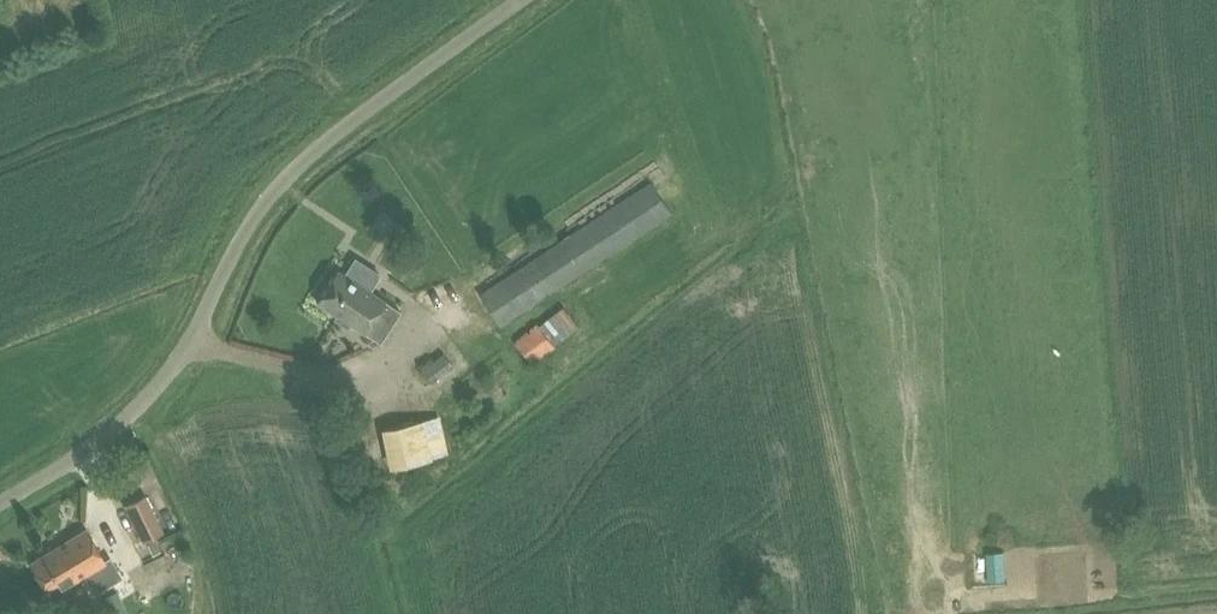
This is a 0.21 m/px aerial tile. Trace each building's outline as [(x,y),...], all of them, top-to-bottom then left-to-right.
[(649,182),(480,293),(500,323),(669,212),(649,182)] [(353,262),(345,274),(338,270),(317,301),(337,314),(333,319),(347,327),(350,323),(380,342),(400,310),(363,286),(372,273),(353,262)] [(536,323),(513,341),(532,363),(554,346),(553,344),(578,326),(562,306),(537,325),(536,323)] [(443,352),(418,371),(428,384),(453,365),(443,352)] [(389,468),(432,458),(443,456),(436,416),(380,429),(389,468)] [(148,496),(126,506),(143,541),(165,531),(148,496)] [(85,529),(57,546),(29,562),(48,595),(76,578),(105,561),(85,529)] [(161,550),(156,539),(148,543),(153,554),(161,550)]
